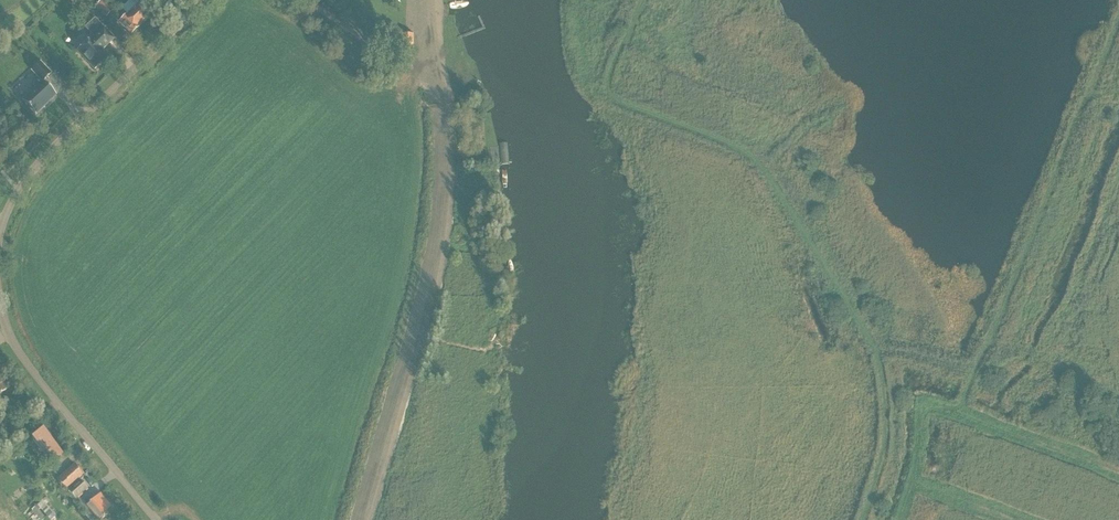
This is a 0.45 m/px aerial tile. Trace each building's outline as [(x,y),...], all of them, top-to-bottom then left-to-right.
[(104,0),(103,0),(96,7),(106,18),(114,10),(104,0)] [(138,0),(131,0),(122,9),(124,11),(116,19),(132,35),(152,15),(138,0)] [(115,39),(95,18),(85,27),(94,36),(92,38),(91,37),(77,52),(95,70),(110,56),(104,50),(115,39)] [(413,34),(403,34),(402,51),(413,51),(413,34)] [(35,88),(22,100),(36,115),(56,95),(43,81),(52,73),(40,61),(31,71),(39,79),(32,85),(35,88)] [(9,387),(0,376),(0,394),(9,387)] [(64,454),(44,429),(32,438),(52,463),(64,454)] [(66,489),(83,474),(74,464),(57,479),(66,489)] [(80,480),(68,490),(76,499),(87,488),(80,480)] [(94,498),(87,505),(99,519),(101,519),(108,514),(105,511),(110,507),(102,497),(97,501),(94,498)] [(45,498),(32,510),(41,519),(44,519),(48,516),(51,519),(52,519),(59,514),(45,498)]
